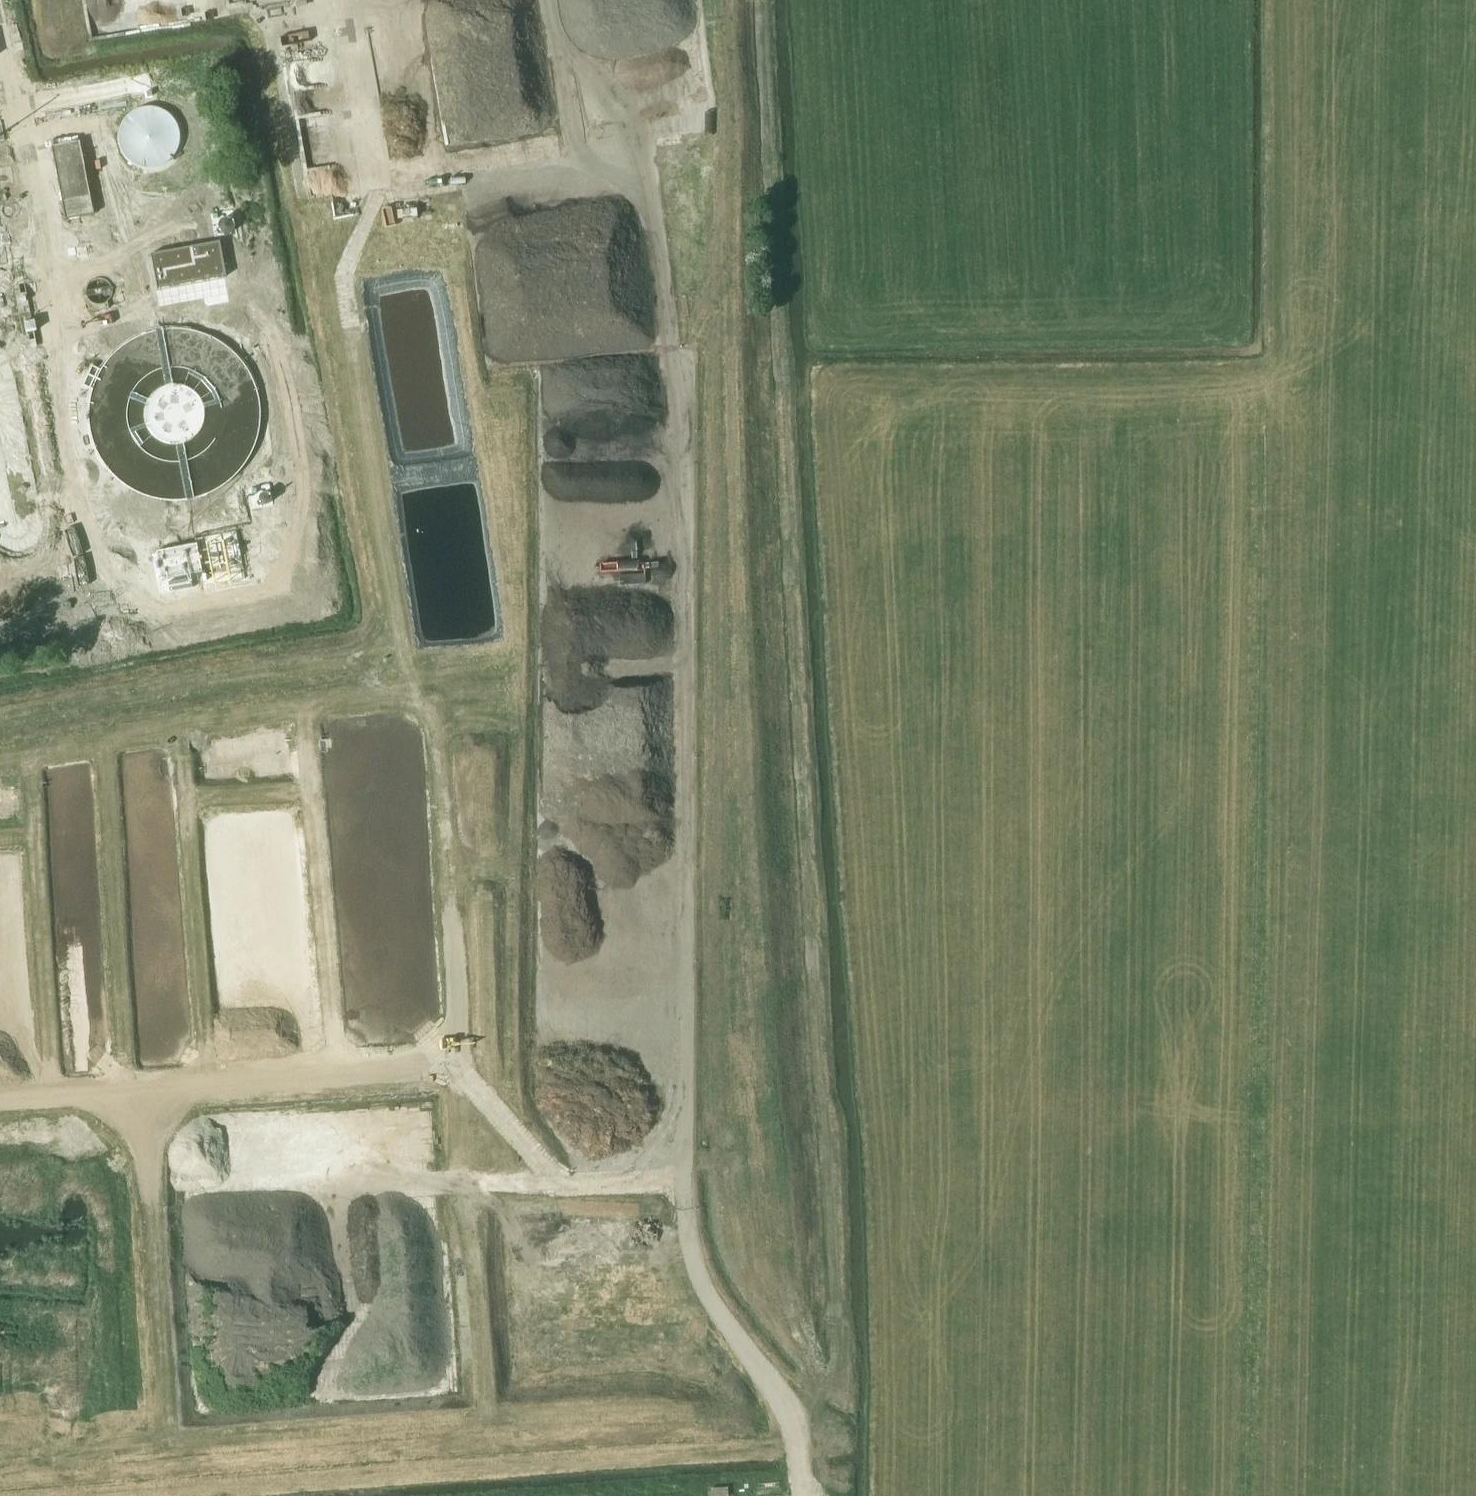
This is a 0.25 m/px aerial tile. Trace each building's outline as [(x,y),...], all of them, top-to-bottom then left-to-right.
[(90,195),(80,140),(52,146),(63,200),(90,195)] [(145,265),(147,277),(153,290),(162,300),(174,307),(187,310),(201,309),(213,303),(224,295),(231,285),(234,273),(235,261),(232,249),(227,239),(218,230),(208,224),(197,221),(184,221),(172,224),(161,231),(153,241),(147,252),(145,265)] [(166,371),(225,356),(220,335),(160,349),(166,371)] [(728,1487),(711,1487),(711,1495),(728,1495),(728,1487)]
